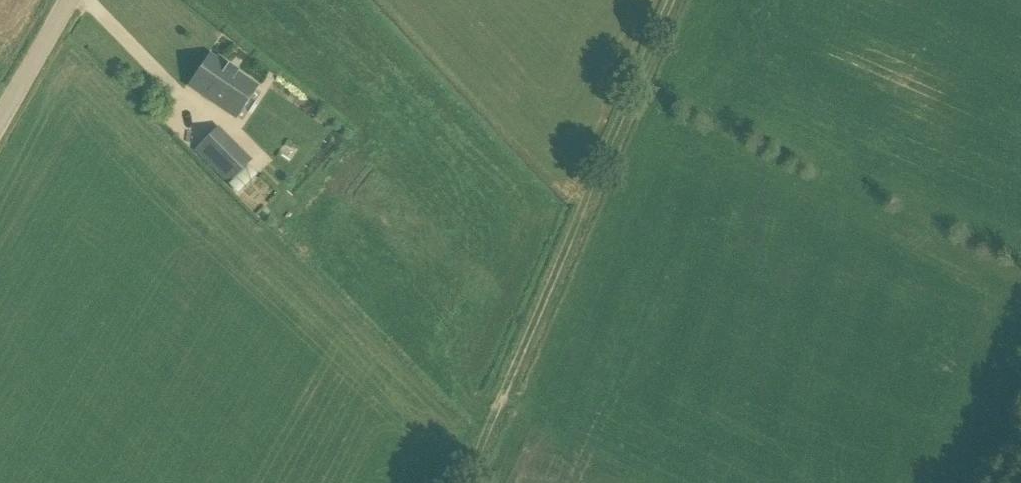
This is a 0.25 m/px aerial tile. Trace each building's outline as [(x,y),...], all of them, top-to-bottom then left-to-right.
[(209,57),(191,84),(200,91),(198,94),(201,96),(200,97),(211,105),(212,104),(215,106),(217,102),(221,105),(230,111),(234,105),(244,89),(248,83),(239,77),(222,66),(209,57)] [(244,104),(254,110),(270,85),(260,79),(244,104)] [(249,161),(221,132),(200,154),(228,182),(249,161)]
